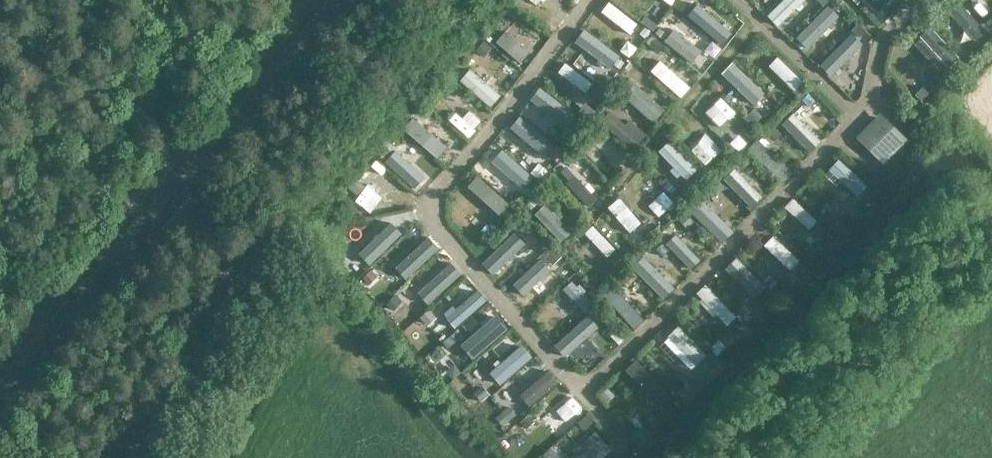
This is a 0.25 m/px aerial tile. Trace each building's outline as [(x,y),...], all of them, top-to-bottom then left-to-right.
[(764,16),(776,28),(805,0),(781,0),(764,16)] [(984,32),(956,1),(945,11),(974,42),(984,32)] [(635,25),(607,2),(599,11),(627,35),(635,25)] [(729,33),(696,4),(685,15),(719,44),(729,33)] [(837,18),(825,6),(794,37),(807,49),(837,18)] [(957,57),(928,25),(917,35),(947,67),(957,57)] [(698,51),(670,28),(661,40),(689,63),(698,51)] [(519,63),(529,51),(505,30),(495,42),(519,63)] [(619,56),(581,30),(572,44),(609,70),(619,56)] [(862,45),(850,33),(820,63),(832,74),(862,45)] [(801,82),(775,57),(766,66),(792,91),(801,82)] [(689,88),(658,60),(648,71),(678,99),(689,88)] [(590,84),(562,62),(555,72),(583,94),(590,84)] [(763,93),(730,62),(719,74),(752,105),(763,93)] [(489,107),(499,95),(467,68),(457,80),(489,107)] [(663,111),(633,84),(622,97),(651,124),(663,111)] [(573,115),(538,87),(529,99),(564,127),(573,115)] [(640,139),(609,112),(600,123),(630,150),(640,139)] [(820,142),(791,112),(779,124),(808,153),(820,142)] [(906,140),(878,113),(854,138),(883,165),(906,140)] [(551,146),(517,115),(507,127),(541,158),(551,146)] [(446,147),(412,118),(402,129),(435,159),(446,147)] [(790,172),(756,138),(745,149),(779,183),(790,172)] [(694,171),(668,141),(657,151),(684,180),(694,171)] [(423,176),(393,149),(382,162),(412,189),(423,176)] [(531,177),(500,149),(490,161),(520,189),(531,177)] [(867,186),(838,159),(828,169),(857,196),(867,186)] [(596,199),(566,166),(556,175),(586,207),(596,199)] [(760,196),(732,168),(721,178),(749,207),(760,196)] [(507,205),(476,175),(466,186),(497,216),(507,205)] [(640,225),(618,197),(606,207),(628,234),(640,225)] [(816,221),(790,198),(782,207),(807,230),(816,221)] [(730,232),(698,199),(687,210),(719,243),(730,232)] [(569,234),(541,205),(531,214),(559,244),(569,234)] [(400,234),(389,223),(356,254),(367,265),(400,234)] [(614,249),(591,225),(582,233),(605,258),(614,249)] [(523,245),(512,233),(479,263),(490,275),(523,245)] [(698,259),(674,235),(665,244),(688,269),(698,259)] [(798,261),(772,235),(762,245),(788,271),(798,261)] [(438,249),(426,237),(394,267),(406,279),(438,249)] [(674,289),(642,256),(630,268),(661,300),(674,289)] [(764,287),(735,257),(723,268),(753,298),(764,287)] [(549,271),(538,259),(511,284),(523,296),(549,271)] [(428,305),(460,275),(449,263),(417,293),(428,305)] [(593,307),(569,282),(561,290),(584,315),(593,307)] [(734,317),(704,284),(694,293),(724,326),(734,317)] [(641,320),(613,287),(602,296),(631,329),(641,320)] [(484,302),(474,291),(443,318),(453,329),(484,302)] [(506,330),(493,316),(458,345),(471,360),(506,330)] [(596,328),(586,317),(552,346),(562,357),(596,328)] [(705,355),(677,326),(666,336),(694,365),(705,355)] [(530,358),(519,346),(488,373),(499,385),(530,358)] [(664,391),(634,359),(623,369),(654,401),(664,391)] [(556,382),(546,370),(518,394),(529,406),(556,382)] [(580,408),(571,397),(554,411),(564,422),(580,408)] [(598,438),(577,457),(600,457),(609,450),(598,438)]
